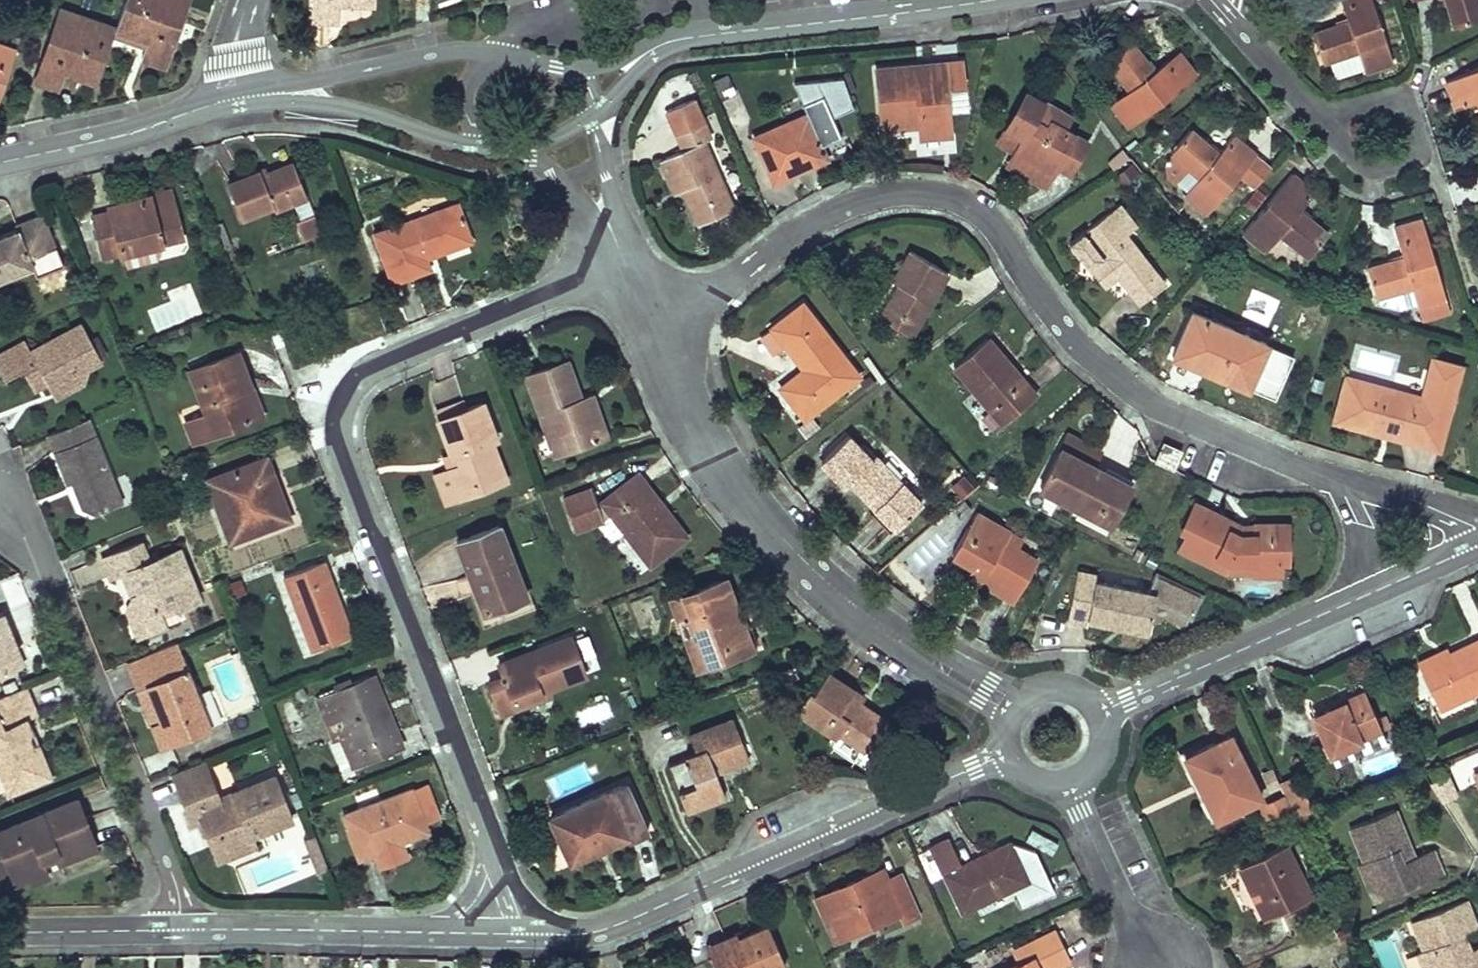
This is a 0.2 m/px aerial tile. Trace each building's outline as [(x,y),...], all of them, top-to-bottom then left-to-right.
[(173,41),(187,0),(125,0),(115,29),(149,41),(147,46),(143,59),(163,67),(172,41),(173,41)] [(313,19),(335,20),(335,1),(350,1),(371,2),(371,0),(314,0),(313,19)] [(1393,61),(1372,0),(1341,0),(1348,21),(1313,33),(1322,61),(1357,49),(1365,71),(1373,68),(1393,61)] [(1454,26),(1477,19),(1477,0),(1447,0),(1454,26)] [(60,10),(44,57),(35,83),(56,90),(62,71),(81,78),(78,87),(93,93),(113,34),(115,29),(60,10)] [(149,41),(115,29),(113,34),(147,46),(149,41)] [(1130,126),(1196,75),(1186,62),(1178,52),(1153,71),(1131,41),(1107,59),(1130,89),(1112,103),(1130,126)] [(14,51),(0,46),(0,92),(14,51)] [(882,128),(919,125),(920,137),(928,136),(950,134),(946,89),(964,88),(961,62),(876,70),(882,128)] [(1445,81),(1452,97),(1457,108),(1477,99),(1477,67),(1445,81)] [(728,74),(713,80),(720,99),(735,93),(728,74)] [(1014,152),(1052,173),(1056,166),(1068,173),(1086,142),(1064,130),(1052,123),(1059,110),(1026,92),(1005,128),(1023,138),(1014,152)] [(716,217),(733,210),(703,142),(711,138),(693,98),(666,111),(683,150),(661,160),(676,193),(687,187),(690,193),(687,195),(700,224),(716,217)] [(773,182),(797,172),(795,168),(803,164),(805,168),(826,159),(817,138),(837,129),(828,107),(808,116),(807,114),(753,137),(773,182)] [(1072,118),(1059,110),(1052,123),(1064,130),(1072,118)] [(1005,128),(997,142),(1014,152),(1023,138),(1005,128)] [(1233,135),(1218,153),(1189,130),(1171,152),(1177,158),(1189,168),(1199,176),(1185,193),(1190,198),(1204,210),(1208,212),(1239,174),(1256,154),(1242,142),(1233,135)] [(1014,152),(1007,164),(1027,175),(1045,186),(1052,173),(1014,152)] [(1256,154),(1239,174),(1255,187),(1272,167),(1256,154)] [(1168,177),(1176,184),(1189,168),(1177,158),(1166,159),(1168,177)] [(293,163),(267,173),(266,169),(251,174),(227,184),(241,218),(272,206),(274,210),(307,197),(293,163)] [(1266,251),(1280,234),(1309,257),(1327,234),(1299,211),(1314,192),(1291,174),(1243,232),(1266,251)] [(103,258),(162,243),(159,231),(179,226),(170,189),(132,199),(130,206),(111,211),(93,216),(103,258)] [(757,195),(750,198),(761,222),(767,219),(760,201),(757,195)] [(1190,198),(1183,206),(1197,218),(1204,210),(1190,198)] [(109,205),(111,211),(130,206),(132,199),(109,205)] [(392,283),(430,269),(424,251),(434,247),(435,252),(471,239),(458,203),(374,233),(392,283)] [(1119,203),(1109,211),(1127,234),(1137,225),(1119,203)] [(1139,304),(1163,285),(1153,274),(1156,271),(1127,234),(1109,211),(1069,242),(1093,273),(1107,262),(1118,277),(1139,304)] [(32,267),(33,267),(29,257),(56,247),(42,213),(15,224),(17,228),(5,233),(0,235),(0,280),(32,267)] [(302,236),(319,229),(314,216),(296,223),(302,236)] [(1443,300),(1446,299),(1423,219),(1408,223),(1394,227),(1403,258),(1367,268),(1376,296),(1411,286),(1417,308),(1420,307),(1424,319),(1447,312),(1443,300)] [(179,226),(159,231),(162,243),(182,238),(179,226)] [(56,247),(29,257),(33,267),(32,267),(36,276),(63,265),(56,247)] [(879,317),(910,335),(947,272),(939,267),(910,251),(892,281),(901,286),(898,292),(895,290),(879,317)] [(1107,262),(1093,273),(1104,287),(1118,277),(1107,262)] [(780,387),(804,418),(858,376),(802,303),(772,327),(785,344),(807,373),(803,376),(800,372),(780,387)] [(1247,387),(1266,344),(1192,312),(1173,355),(1203,368),(1247,387)] [(0,355),(0,373),(4,381),(24,370),(35,364),(46,383),(51,393),(74,380),(83,383),(87,371),(86,369),(101,361),(81,324),(30,352),(25,342),(0,355)] [(785,344),(772,327),(761,336),(774,353),(785,344)] [(953,366),(1002,423),(1036,395),(1012,367),(1009,369),(1005,365),(1008,362),(1000,353),(987,338),(953,366)] [(237,352),(190,369),(207,414),(186,422),(193,441),(259,417),(248,387),(251,386),(237,352)] [(863,359),(881,383),(886,380),(868,355),(863,359)] [(550,441),(562,437),(567,449),(605,436),(591,395),(579,399),(566,361),(526,375),(550,441)] [(46,383),(35,364),(24,370),(35,389),(46,383)] [(1346,377),(1334,421),(1393,437),(1419,444),(1431,400),(1346,377)] [(83,383),(74,380),(51,393),(54,399),(83,383)] [(248,387),(259,417),(263,415),(251,386),(248,387)] [(436,412),(438,419),(467,409),(464,402),(436,412)] [(491,440),(496,438),(483,403),(467,409),(438,419),(451,454),(452,455),(456,453),(460,465),(450,469),(458,492),(481,483),(483,488),(506,480),(491,440)] [(122,503),(88,418),(48,434),(67,484),(72,482),(82,506),(97,513),(122,503)] [(854,486),(895,529),(921,504),(864,444),(860,447),(848,435),(821,461),(844,485),(851,479),(856,484),(854,486)] [(562,437),(550,441),(554,454),(567,449),(562,437)] [(1063,450),(1090,464),(1097,451),(1086,445),(1070,437),(1063,450)] [(1156,460),(1174,468),(1182,451),(1164,443),(1156,460)] [(1060,449),(1040,487),(1097,517),(1110,524),(1111,524),(1130,485),(1104,472),(1102,474),(1091,468),(1092,466),(1090,464),(1063,450),(1060,449)] [(445,456),(450,469),(460,465),(456,453),(452,455),(451,454),(445,456)] [(231,541),(285,520),(275,492),(279,491),(266,457),(207,480),(231,541)] [(458,492),(450,469),(436,474),(446,502),(483,488),(481,483),(458,492)] [(650,565),(686,537),(667,512),(661,517),(654,507),(660,502),(638,474),(602,502),(597,504),(592,488),(562,498),(574,530),(603,519),(611,515),(613,517),(621,527),(650,565)] [(279,491),(275,492),(285,520),(289,518),(279,491)] [(654,507),(661,517),(667,512),(660,502),(654,507)] [(1188,533),(1180,548),(1226,571),(1255,571),(1255,561),(1280,561),(1288,561),(1288,525),(1254,525),(1254,526),(1254,535),(1240,536),(1231,532),(1235,523),(1211,511),(1195,504),(1182,530),(1188,533)] [(976,512),(952,554),(972,566),(973,566),(977,560),(988,566),(979,581),(1014,601),(1037,559),(1017,548),(1005,541),(1010,532),(976,512)] [(613,517),(601,526),(609,536),(621,527),(613,517)] [(1110,524),(1097,517),(1093,524),(1106,530),(1110,524)] [(1242,526),(1235,523),(1231,532),(1240,536),(1254,535),(1254,526),(1242,526)] [(499,526),(457,542),(472,581),(475,580),(479,590),(476,591),(484,613),(526,596),(499,526)] [(1010,532),(1005,541),(1017,548),(1022,539),(1010,532)] [(180,548),(149,560),(142,542),(102,558),(110,578),(128,570),(137,593),(132,595),(126,609),(137,637),(182,619),(178,608),(201,599),(180,548)] [(972,566),(967,574),(979,581),(988,566),(977,560),(973,566),(972,566)] [(312,651),(352,636),(337,596),(324,561),(283,576),(312,651)] [(1255,571),(1255,574),(1280,574),(1280,561),(1255,561),(1255,571)] [(1078,571),(1068,620),(1087,624),(1088,619),(1117,625),(1118,620),(1126,622),(1126,626),(1148,631),(1155,594),(1096,581),(1097,575),(1078,571)] [(710,664),(751,648),(737,611),(725,579),(671,599),(678,620),(691,615),(710,664)] [(24,665),(16,648),(12,650),(8,641),(13,639),(1,611),(0,611),(0,675),(24,665)] [(691,615),(678,620),(698,669),(710,664),(691,615)] [(549,690),(585,676),(569,635),(496,664),(502,679),(489,684),(501,716),(517,710),(515,704),(549,690)] [(1438,708),(1477,689),(1477,647),(1475,641),(1448,654),(1419,667),(1438,708)] [(143,686),(138,688),(144,704),(149,702),(152,709),(148,713),(153,726),(162,722),(171,743),(209,727),(175,642),(132,659),(138,675),(143,686)] [(1419,667),(1448,654),(1446,649),(1433,655),(1417,663),(1419,667)] [(871,742),(886,721),(859,703),(858,702),(855,706),(847,700),(854,691),(827,673),(812,694),(809,692),(796,710),(837,738),(839,734),(845,724),(871,742)] [(352,768),(398,749),(385,715),(368,676),(316,698),(335,742),(331,744),(340,768),(351,764),(352,768)] [(8,795),(52,778),(38,744),(37,745),(32,747),(27,737),(31,730),(27,719),(37,715),(26,687),(0,697),(0,776),(8,795)] [(551,696),(549,690),(515,704),(517,710),(551,696)] [(854,691),(847,700),(855,706),(858,702),(859,703),(862,697),(854,691)] [(1312,713),(1334,762),(1386,740),(1364,691),(1328,707),(1312,713)] [(583,726),(612,717),(607,702),(578,712),(583,726)] [(685,811),(724,795),(715,771),(749,758),(733,718),(688,736),(695,753),(667,764),(685,811)] [(162,722),(153,726),(161,746),(171,743),(162,722)] [(845,724),(839,734),(865,751),(871,742),(845,724)] [(37,745),(31,730),(27,737),(32,747),(37,745)] [(1202,793),(1216,819),(1261,796),(1229,734),(1184,756),(1202,793)] [(188,812),(196,809),(201,820),(209,840),(218,836),(223,848),(252,836),(292,820),(275,776),(219,798),(204,760),(172,773),(188,812)] [(1263,773),(1270,787),(1280,783),(1279,782),(1279,781),(1273,768),(1263,773)] [(1296,795),(1288,777),(1279,781),(1279,782),(1280,783),(1285,795),(1287,799),(1296,795)] [(360,858),(428,832),(420,810),(412,789),(343,815),(360,858)] [(604,845),(627,834),(607,791),(550,817),(570,860),(604,845)] [(1313,815),(1302,793),(1296,795),(1287,799),(1290,807),(1298,822),(1303,819),(1313,815)] [(1263,805),(1268,817),(1290,807),(1287,799),(1285,795),(1263,805)] [(42,859),(55,854),(57,859),(59,863),(96,848),(88,826),(77,800),(0,832),(0,877),(10,873),(41,873),(41,866),(42,859)] [(196,809),(188,812),(193,824),(201,820),(196,809)] [(1359,863),(1369,885),(1377,882),(1384,898),(1442,874),(1432,849),(1414,856),(1402,861),(1397,849),(1409,844),(1394,809),(1350,827),(1364,861),(1359,863)] [(1057,843),(1032,829),(1025,840),(1051,854),(1057,843)] [(218,836),(209,840),(218,862),(255,847),(252,836),(223,848),(218,836)] [(930,847),(961,913),(1013,888),(1021,905),(1053,891),(1042,867),(1035,851),(1009,842),(959,866),(947,839),(930,847)] [(1251,889),(1265,918),(1310,896),(1285,844),(1239,866),(1251,889)] [(1402,861),(1414,856),(1409,844),(1397,849),(1402,861)] [(930,876),(939,873),(929,849),(920,853),(930,876)] [(41,866),(57,859),(55,854),(42,859),(41,866)] [(47,878),(41,866),(41,873),(10,873),(16,885),(29,879),(31,885),(47,878)] [(821,896),(839,939),(899,912),(904,921),(918,915),(900,874),(888,879),(883,868),(860,879),(821,896)] [(1369,885),(1375,902),(1384,898),(1377,882),(1369,885)] [(839,939),(821,896),(815,899),(833,941),(839,939)] [(1425,967),(1477,967),(1477,946),(1470,949),(1464,951),(1458,938),(1465,935),(1477,930),(1477,928),(1466,898),(1412,920),(1424,949),(1418,952),(1425,967)] [(737,942),(710,954),(716,967),(778,967),(785,965),(767,925),(736,939),(737,942)] [(1010,967),(1054,967),(1068,961),(1064,953),(1054,933),(1014,952),(1020,963),(1010,967)] [(706,946),(710,954),(737,942),(736,939),(733,934),(706,946)] [(1465,935),(1458,938),(1464,951),(1470,949),(1465,935)] [(968,967),(982,967),(976,955),(965,960),(968,967)]
